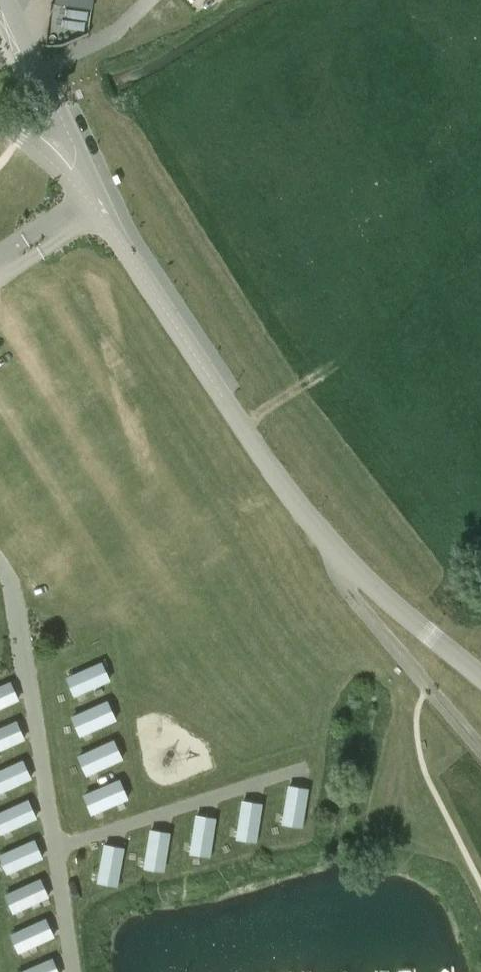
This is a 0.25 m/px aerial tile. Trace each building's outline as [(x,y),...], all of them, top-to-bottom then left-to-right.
[(99,0),(60,0),(60,4),(98,8),(99,0)] [(79,696),(117,678),(108,658),(70,675),(79,696)] [(25,698),(16,678),(0,685),(0,709),(25,698)] [(0,727),(0,752),(32,737),(22,716),(0,727)] [(38,776),(28,756),(0,769),(0,794),(38,776)] [(311,824),(313,784),(290,783),(288,823),(311,824)] [(44,817),(35,796),(0,811),(0,823),(5,834),(44,817)] [(48,856),(39,836),(0,853),(0,854),(9,874),(48,856)] [(125,886),(131,845),(109,841),(102,882),(125,886)] [(17,914),(56,896),(46,875),(7,893),(17,914)] [(52,915),(14,933),(23,952),(61,934),(52,915)] [(59,955),(21,970),(22,971),(66,971),(59,955)]
